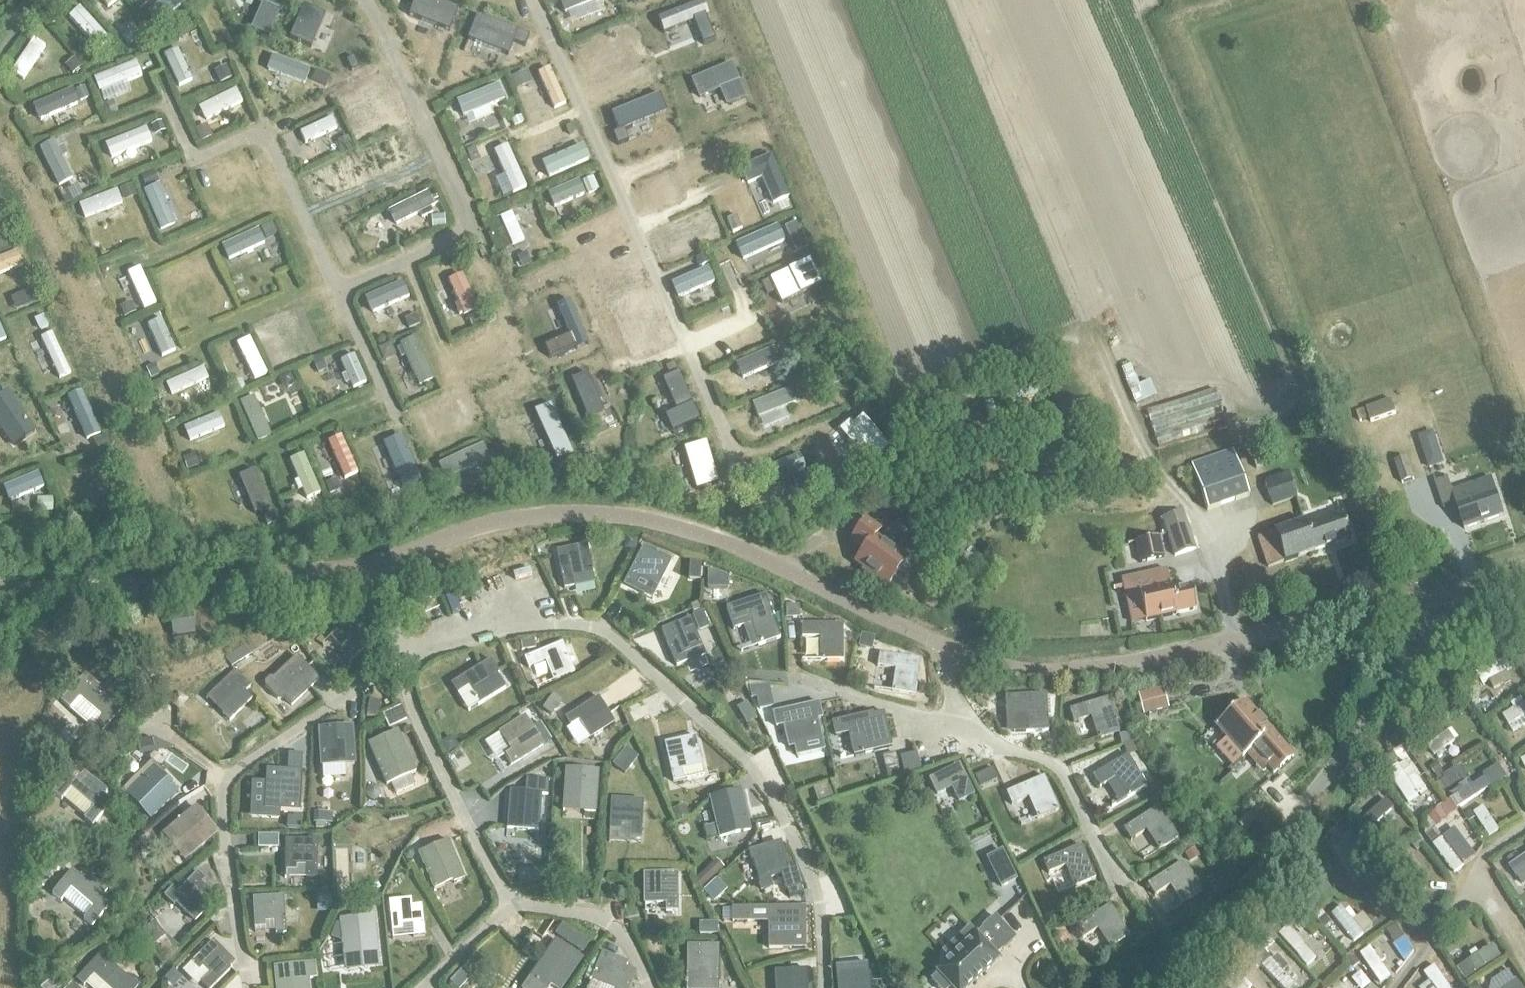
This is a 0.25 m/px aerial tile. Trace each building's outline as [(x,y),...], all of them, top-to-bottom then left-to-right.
[(109,12),(121,3),(119,0),(99,0),(109,12)] [(133,2),(139,10),(147,3),(145,0),(136,0),(133,2)] [(192,0),(173,0),(150,19),(158,29),(192,1),(192,0)] [(211,11),(217,24),(254,8),(250,0),(237,0),(211,11)] [(276,19),(284,33),(326,11),(320,0),(313,0),(276,19)] [(559,1),(565,14),(605,0),(561,0),(559,1)] [(703,1),(657,18),(664,33),(694,22),(704,46),(716,41),(706,17),(710,16),(703,1)] [(443,5),(431,10),(446,42),(457,37),(443,5)] [(53,7),(45,15),(54,24),(62,16),(53,7)] [(80,12),(69,22),(99,56),(110,46),(80,12)] [(523,16),(512,20),(528,58),(539,53),(523,16)] [(133,31),(122,38),(126,46),(137,39),(133,31)] [(46,52),(34,44),(11,78),(24,86),(39,63),(43,66),(49,58),(44,54),(46,52)] [(256,47),(244,52),(260,92),(273,87),(263,63),(268,61),(265,51),(259,54),(256,47)] [(173,52),(161,57),(177,93),(189,88),(181,70),(185,68),(182,60),(177,62),(173,52)] [(352,57),(345,61),(350,72),(358,68),(352,57)] [(74,58),(65,66),(72,75),(81,67),(74,58)] [(142,81),(137,67),(93,84),(99,98),(142,81)] [(225,67),(215,71),(221,83),(231,78),(225,67)] [(315,71),(311,81),(325,86),(329,76),(315,71)] [(696,73),(664,86),(669,97),(700,85),(696,73)] [(551,74),(538,81),(556,118),(569,112),(551,74)] [(84,87),(74,91),(78,100),(88,96),(84,87)] [(499,90),(458,107),(464,122),(505,106),(499,90)] [(74,92),(36,108),(41,120),(79,104),(74,92)] [(237,94),(199,113),(205,126),(206,126),(244,107),(237,94)] [(112,101),(102,105),(107,117),(117,113),(112,101)] [(608,110),(597,116),(610,144),(621,139),(616,128),(624,124),(619,112),(611,116),(608,110)] [(520,116),(511,120),(514,128),(523,123),(520,116)] [(331,120),(295,138),(302,151),(338,133),(331,120)] [(161,121),(150,126),(154,135),(165,131),(161,121)] [(363,124),(356,133),(366,142),(374,133),(363,124)] [(205,126),(195,131),(200,143),(212,138),(206,126),(205,126)] [(147,133),(106,149),(111,163),(152,147),(147,133)] [(567,133),(528,149),(532,161),(572,144),(567,133)] [(348,135),(337,140),(342,151),(353,146),(348,135)] [(54,146),(40,153),(58,192),(73,185),(54,146)] [(154,171),(141,177),(145,187),(159,181),(154,171)] [(591,178),(582,182),(587,192),(596,188),(591,178)] [(132,185),(121,189),(125,200),(137,196),(132,185)] [(750,186),(738,191),(752,225),(765,219),(750,186)] [(580,187),(549,199),(554,213),(585,200),(580,187)] [(159,191),(145,197),(163,238),(176,232),(159,191)] [(118,195),(79,210),(84,223),(123,208),(118,195)] [(710,213),(672,230),(679,245),(716,228),(710,213)] [(446,215),(433,216),(434,228),(447,227),(446,215)] [(512,215),(499,221),(514,254),(527,249),(512,215)] [(735,215),(726,218),(732,232),(740,228),(735,215)] [(796,222),(784,228),(790,240),(802,235),(796,222)] [(273,223),(261,228),(266,240),(278,235),(273,223)] [(721,229),(711,233),(716,243),(725,238),(721,229)] [(0,237),(0,250),(10,246),(5,235),(0,237)] [(259,235),(225,250),(230,262),(264,247),(259,235)] [(767,238),(734,253),(740,267),(773,252),(767,238)] [(526,252),(517,256),(522,268),(532,264),(526,252)] [(0,260),(0,273),(15,267),(10,256),(0,260)] [(705,256),(695,260),(698,268),(708,264),(705,256)] [(810,269),(769,286),(774,298),(815,281),(810,269)] [(709,274),(672,290),(678,304),(715,288),(709,274)] [(399,287),(364,303),(369,314),(388,306),(390,311),(401,306),(399,301),(405,299),(399,287)] [(480,311),(467,317),(472,328),(485,322),(480,311)] [(608,313),(573,326),(578,338),(612,325),(608,313)] [(43,316),(35,320),(40,331),(48,327),(43,316)] [(162,321),(148,327),(161,356),(174,350),(162,321)] [(272,323),(260,328),(264,338),(277,333),(272,323)] [(390,342),(378,348),(384,360),(396,354),(390,342)] [(250,343),(237,349),(256,386),(269,380),(250,343)] [(415,343),(400,350),(402,353),(396,356),(401,365),(406,362),(420,393),(435,386),(415,343)] [(642,343),(632,347),(635,355),(645,351),(642,343)] [(776,348),(735,367),(740,379),(782,360),(776,348)] [(324,357),(315,361),(319,370),(328,367),(324,357)] [(355,360),(341,367),(354,395),(368,388),(355,360)] [(155,365),(146,369),(150,379),(159,375),(155,365)] [(1128,365),(1120,368),(1135,405),(1155,397),(1154,395),(1148,381),(1137,386),(1128,365)] [(667,368),(630,383),(635,395),(647,390),(650,397),(663,392),(660,385),(672,380),(667,368)] [(204,372),(165,389),(171,401),(209,384),(204,372)] [(290,373),(278,379),(283,390),(295,384),(290,373)] [(241,380),(229,385),(234,396),(246,390),(241,380)] [(225,386),(218,389),(223,402),(230,399),(225,386)] [(803,389),(761,405),(766,418),(808,403),(803,389)] [(1146,411),(1157,446),(1226,425),(1216,389),(1146,411)] [(82,392),(67,398),(85,440),(101,433),(82,392)] [(594,393),(580,399),(606,457),(620,451),(616,442),(621,440),(615,425),(610,428),(605,418),(608,416),(602,403),(599,404),(594,393)] [(1356,412),(1360,422),(1369,419),(1370,423),(1395,414),(1392,401),(1356,412)] [(254,403),(240,409),(257,449),(271,443),(254,403)] [(38,414),(1,430),(6,442),(43,427),(38,414)] [(220,419),(184,434),(190,448),(226,433),(220,419)] [(820,430),(778,449),(785,465),(828,446),(820,430)] [(1433,432),(1419,437),(1424,453),(1438,448),(1433,432)] [(105,433),(94,439),(99,450),(110,444),(105,433)] [(327,448),(345,485),(359,478),(341,441),(327,448)] [(484,445),(439,467),(445,481),(490,459),(484,445)] [(671,455),(657,460),(662,472),(690,462),(685,450),(675,454),(673,448),(669,449),(671,455)] [(1190,465),(1206,511),(1248,496),(1232,451),(1190,465)] [(198,453),(183,458),(187,470),(201,465),(198,453)] [(1259,458),(1252,460),(1254,468),(1261,466),(1259,458)] [(498,459),(488,464),(493,473),(503,469),(498,459)] [(1394,463),(1400,485),(1413,481),(1407,459),(1394,463)] [(305,460),(290,466),(307,505),(321,499),(305,460)] [(255,471),(239,478),(255,514),(271,507),(255,471)] [(1263,481),(1271,505),(1295,497),(1287,473),(1263,481)] [(37,479),(4,493),(9,505),(42,491),(37,479)] [(337,479),(325,484),(330,496),(341,491),(337,479)] [(1435,483),(1444,510),(1456,506),(1464,530),(1504,517),(1495,491),(1472,499),(1471,495),(1455,501),(1453,493),(1452,493),(1447,479),(1435,483)] [(53,499),(38,499),(38,512),(53,512),(53,499)] [(298,501),(286,507),(290,518),(303,512),(298,501)] [(1161,519),(1174,557),(1194,549),(1182,511),(1161,519)] [(271,513),(262,517),(266,527),(275,523),(271,513)] [(1256,537),(1267,567),(1349,539),(1340,515),(1305,527),(1303,521),(1256,537)] [(876,536),(881,530),(865,519),(848,541),(860,550),(851,563),(886,588),(908,559),(876,536)] [(1158,537),(1134,543),(1139,562),(1162,556),(1158,537)] [(626,540),(626,550),(635,550),(636,540),(626,540)] [(556,551),(563,589),(573,587),(572,578),(592,574),(586,545),(556,551)] [(624,583),(634,587),(638,579),(657,588),(670,561),(642,547),(624,583)] [(689,580),(700,580),(700,562),(689,562),(689,580)] [(1167,570),(1122,581),(1132,624),(1195,610),(1190,587),(1172,591),(1167,570)] [(713,571),(707,571),(708,589),(727,589),(727,577),(713,571)] [(764,593),(725,607),(728,618),(733,630),(751,624),(759,646),(779,639),(767,604),(764,593)] [(798,605),(785,606),(785,619),(798,619),(798,605)] [(168,614),(172,637),(194,633),(191,611),(168,614)] [(704,611),(692,616),(699,632),(710,627),(704,611)] [(335,661),(343,669),(374,640),(351,616),(329,638),(344,653),(335,661)] [(290,627),(300,640),(311,632),(302,619),(290,627)] [(662,632),(676,668),(686,665),(683,655),(702,649),(691,621),(662,632)] [(821,661),(842,661),(842,625),(801,625),(801,638),(820,638),(821,661)] [(857,643),(863,648),(869,642),(863,636),(857,643)] [(532,639),(520,641),(521,650),(534,648),(532,639)] [(522,657),(526,667),(544,660),(552,680),(572,672),(561,643),(522,657)] [(245,644),(225,658),(231,668),(251,654),(245,644)] [(892,693),(914,696),(919,660),(878,653),(876,667),(896,670),(892,693)] [(265,685),(277,698),(282,699),(284,697),(291,705),(318,679),(296,655),(273,677),(269,677),(265,681),(265,685)] [(1507,656),(1477,671),(1483,683),(1513,668),(1507,656)] [(454,681),(470,707),(503,687),(496,675),(499,673),(491,660),(479,667),(478,665),(454,681)] [(234,672),(211,694),(225,710),(223,713),(229,720),(251,699),(245,692),(249,688),(234,672)] [(60,702),(99,736),(123,709),(84,675),(60,702)] [(767,683),(748,686),(751,696),(755,695),(757,707),(771,704),(767,683)] [(1138,695),(1143,715),(1167,709),(1162,689),(1138,695)] [(1004,697),(1005,710),(1024,709),(1026,732),(1048,730),(1045,694),(1004,697)] [(542,709),(551,716),(562,701),(552,695),(542,709)] [(565,716),(582,741),(612,722),(596,697),(565,716)] [(1068,710),(1072,723),(1091,717),(1098,739),(1118,733),(1108,698),(1068,710)] [(368,700),(366,716),(377,717),(380,701),(368,700)] [(1251,749),(1273,774),(1292,757),(1270,732),(1270,731),(1243,701),(1214,726),(1241,757),(1251,749)] [(1503,714),(1509,725),(1524,715),(1524,701),(1503,714)] [(745,703),(735,709),(744,725),(755,719),(745,703)] [(813,704),(773,713),(776,726),(784,724),(789,747),(794,746),(799,745),(821,740),(816,719),(821,718),(818,703),(813,704)] [(871,713),(831,722),(834,735),(849,731),(854,755),(858,754),(879,749),(891,747),(883,712),(872,715),(871,713)] [(510,753),(504,756),(508,764),(541,744),(530,726),(524,716),(498,732),(510,753)] [(540,720),(530,726),(541,744),(551,738),(540,720)] [(354,727),(320,729),(322,765),(357,763),(354,727)] [(1456,740),(1448,730),(1427,745),(1435,756),(1456,740)] [(377,740),(368,743),(371,752),(383,778),(386,784),(414,772),(411,766),(395,731),(377,739),(377,740)] [(1129,733),(1117,735),(1119,744),(1131,741),(1130,736),(1129,733)] [(452,735),(441,743),(448,753),(459,746),(452,735)] [(137,740),(140,753),(168,748),(168,744),(152,737),(137,740)] [(696,739),(666,745),(673,783),(683,781),(703,776),(702,767),(696,739)] [(626,748),(612,765),(624,774),(638,757),(626,748)] [(1392,752),(1380,759),(1386,770),(1399,762),(1392,752)] [(894,753),(881,756),(887,780),(900,775),(894,753)] [(265,783),(263,810),(280,811),(300,812),(302,772),(300,772),(301,755),(288,754),(287,771),(265,770),(265,783)] [(1106,783),(1119,804),(1146,789),(1127,756),(1092,777),(1098,787),(1106,783)] [(958,762),(928,778),(936,794),(966,778),(958,762)] [(1438,762),(1430,768),(1435,775),(1443,769),(1438,762)] [(1398,763),(1387,770),(1407,802),(1428,789),(1413,766),(1404,772),(1398,763)] [(992,768),(974,777),(979,788),(997,780),(992,768)] [(72,770),(54,792),(62,799),(63,799),(85,818),(85,819),(93,826),(112,804),(103,796),(107,792),(84,773),(81,777),(72,770)] [(155,770),(129,796),(151,817),(176,792),(155,771),(155,770)] [(563,805),(594,808),(596,773),(566,771),(563,805)] [(1451,775),(1440,782),(1445,791),(1457,784),(1451,775)] [(1004,792),(1010,805),(1027,797),(1036,819),(1056,811),(1042,777),(1004,792)] [(1484,777),(1450,799),(1456,809),(1490,787),(1484,777)] [(1146,787),(1152,797),(1164,790),(1158,781),(1146,787)] [(506,832),(539,834),(541,798),(547,798),(548,783),(526,782),(525,795),(509,794),(506,832)] [(828,784),(813,789),(818,803),(832,798),(828,784)] [(365,793),(366,798),(370,801),(375,801),(379,798),(381,793),(380,789),(376,786),(370,786),(366,789),(365,793)] [(741,793),(711,800),(717,824),(720,835),(721,837),(730,835),(750,831),(748,822),(741,793)] [(629,825),(628,837),(638,838),(642,801),(611,798),(608,829),(620,830),(620,824),(629,825)] [(1394,807),(1386,798),(1362,819),(1370,828),(1394,807)] [(1481,800),(1470,806),(1485,831),(1496,825),(1481,800)] [(682,805),(672,810),(676,820),(687,816),(682,805)] [(1122,829),(1129,841),(1146,830),(1158,850),(1176,839),(1157,808),(1122,829)] [(178,837),(177,838),(184,845),(178,850),(186,859),(210,839),(207,836),(213,832),(194,809),(172,829),(178,837)] [(314,812),(314,822),(329,823),(329,812),(314,812)] [(1478,841),(1460,816),(1451,823),(1469,847),(1478,841)] [(288,818),(287,828),(299,828),(299,819),(288,818)] [(717,824),(705,827),(708,838),(720,835),(717,824)] [(1376,870),(1353,834),(1340,842),(1362,878),(1376,870)] [(1419,837),(1411,843),(1417,850),(1425,844),(1419,837)] [(316,839),(284,839),(284,870),(284,879),(316,879),(316,839)] [(425,848),(416,851),(420,859),(432,889),(461,877),(445,839),(425,848)] [(780,844),(750,853),(762,890),(770,888),(768,878),(781,875),(787,898),(802,894),(800,886),(801,886),(796,866),(786,869),(780,844)] [(1043,860),(1048,873),(1065,866),(1074,888),(1094,880),(1080,845),(1043,860)] [(1001,851),(987,858),(1001,887),(1015,880),(1001,851)] [(1510,866),(1517,877),(1524,871),(1524,856),(1510,866)] [(716,860),(695,880),(703,888),(724,868),(716,860)] [(1146,885),(1154,896),(1170,885),(1183,905),(1201,893),(1181,863),(1146,885)] [(1307,865),(1297,874),(1304,883),(1314,875),(1307,865)] [(69,872),(52,894),(62,901),(64,898),(71,889),(94,908),(87,916),(85,919),(92,926),(110,904),(102,897),(105,893),(82,875),(78,879),(69,872)] [(196,874),(175,895),(170,889),(162,897),(173,907),(176,904),(194,920),(216,898),(201,883),(203,881),(196,874)] [(676,874),(644,874),(644,904),(652,903),(652,899),(665,899),(665,912),(676,912),(676,874)] [(1321,882),(1311,891),(1319,900),(1329,892),(1321,882)] [(286,933),(284,895),(251,898),(254,929),(264,928),(264,923),(274,922),(275,934),(286,933)] [(329,896),(315,897),(315,913),(329,912),(329,896)] [(1375,896),(1368,901),(1375,911),(1382,906),(1375,896)] [(410,900),(389,902),(392,932),(404,930),(403,925),(413,924),(415,935),(424,935),(420,906),(411,906),(410,900)] [(1364,934),(1341,905),(1331,913),(1354,942),(1364,934)] [(1074,928),(1081,939),(1096,929),(1109,949),(1128,937),(1108,906),(1074,928)] [(804,908),(732,909),(732,923),(768,923),(768,950),(804,949),(804,908)] [(1321,910),(1313,917),(1323,928),(1331,922),(1321,910)] [(948,958),(934,971),(937,974),(930,980),(937,987),(969,987),(999,959),(996,955),(1002,950),(1003,951),(1016,939),(995,917),(982,928),(984,929),(978,935),(976,933),(974,935),(969,929),(943,952),(948,958)] [(366,960),(366,967),(377,966),(371,918),(341,921),(345,961),(366,960)] [(561,923),(553,934),(563,941),(571,930),(561,923)] [(699,923),(699,935),(715,935),(716,924),(699,923)] [(1073,946),(1062,926),(1048,933),(1060,953),(1073,946)] [(1396,926),(1387,932),(1395,943),(1404,937),(1396,926)] [(1315,959),(1288,930),(1278,938),(1306,968),(1315,959)] [(155,944),(150,948),(162,966),(180,948),(166,935),(155,944)] [(235,963),(213,941),(211,943),(189,966),(202,981),(200,983),(204,987),(211,987),(228,970),(235,963)] [(531,978),(545,987),(551,987),(552,987),(553,987),(564,987),(584,960),(557,941),(531,978)] [(324,945),(326,957),(338,955),(336,943),(324,945)] [(1502,957),(1493,944),(1457,968),(1465,981),(1502,957)] [(687,987),(717,987),(716,946),(687,947),(687,987)] [(1371,946),(1360,953),(1381,984),(1392,976),(1371,946)] [(1457,950),(1449,956),(1454,964),(1462,958),(1457,950)] [(604,987),(626,987),(631,977),(621,973),(625,963),(600,953),(590,983),(604,987)] [(75,981),(84,987),(88,984),(96,975),(109,987),(135,987),(100,955),(75,981)] [(1282,987),(1294,987),(1297,985),(1269,956),(1260,964),(1282,987)] [(1356,958),(1349,962),(1353,968),(1360,963),(1356,958)] [(313,976),(312,961),(272,966),(275,987),(308,987),(307,977),(313,976)] [(834,966),(837,987),(868,987),(866,963),(834,966)] [(1433,963),(1422,970),(1434,987),(1451,987),(1433,963)] [(773,981),(773,987),(805,987),(804,969),(783,971),(773,972),(774,981),(773,981)] [(1517,979),(1503,987),(1523,987),(1517,979)]
